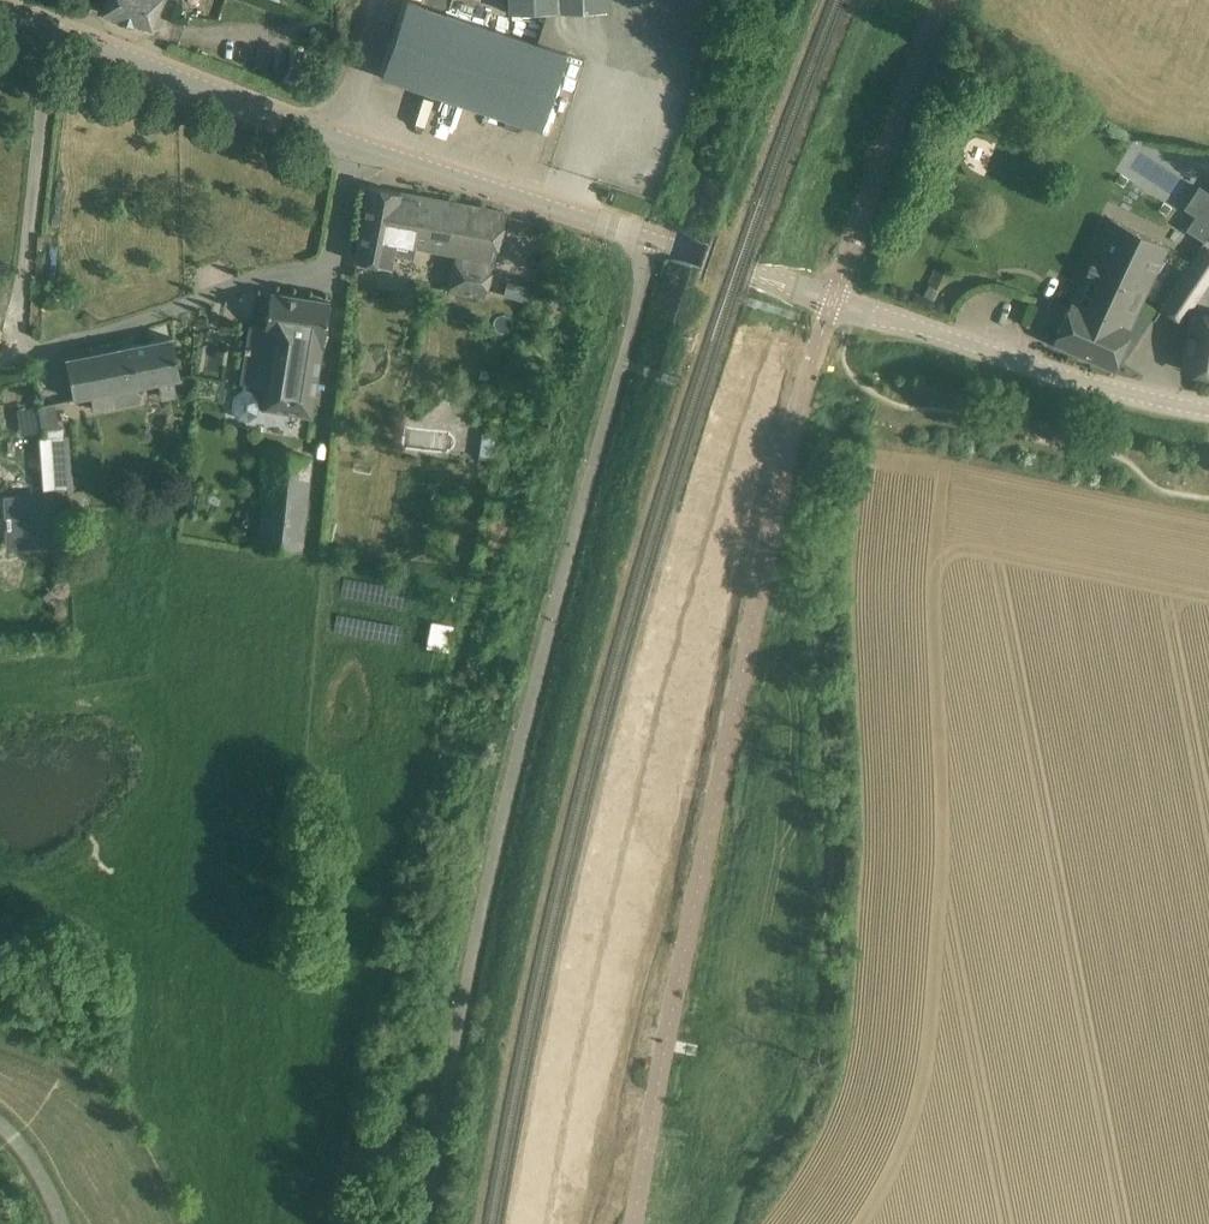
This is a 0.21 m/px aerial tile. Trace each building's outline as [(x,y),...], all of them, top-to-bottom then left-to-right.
[(102,10),(120,16),(119,19),(133,24),(134,21),(152,27),(161,0),(105,0),(102,10)] [(511,13),(607,10),(607,0),(510,0),(511,13)] [(407,1),(382,77),(542,130),(567,55),(407,1)] [(371,187),(357,262),(391,268),(394,255),(414,259),(416,246),(456,253),(454,261),(452,261),(448,286),(450,286),(449,290),(484,296),(507,212),(371,187)] [(1186,230),(1204,242),(1208,235),(1208,196),(1186,230)] [(1153,319),(1158,312),(1140,301),(1167,246),(1111,219),(1072,304),(1071,303),(1054,342),(1113,368),(1123,346),(1130,329),(1128,329),(1138,308),(1153,319)] [(1180,287),(1195,298),(1208,277),(1208,252),(1205,249),(1202,252),(1200,250),(1193,262),(1195,263),(1180,287)] [(508,282),(504,295),(528,302),(531,289),(508,282)] [(330,303),(271,294),(265,328),(253,326),(243,388),(236,395),(233,410),(239,419),(250,421),(258,414),(259,408),(311,416),(322,347),(323,347),(330,303)] [(1192,313),(1184,370),(1208,374),(1208,316),(1192,313)] [(181,378),(177,361),(173,337),(66,358),(74,399),(91,396),(94,409),(130,402),(128,389),(157,383),(162,403),(179,399),(174,380),(181,378)] [(480,433),(477,458),(492,460),(495,435),(480,433)] [(45,438),(39,439),(43,490),(67,489),(63,437),(62,437),(45,438)] [(311,457),(287,455),(268,453),(259,545),(302,549),(311,457)] [(55,493),(53,493),(43,494),(3,496),(5,548),(58,545),(58,541),(55,493)]
